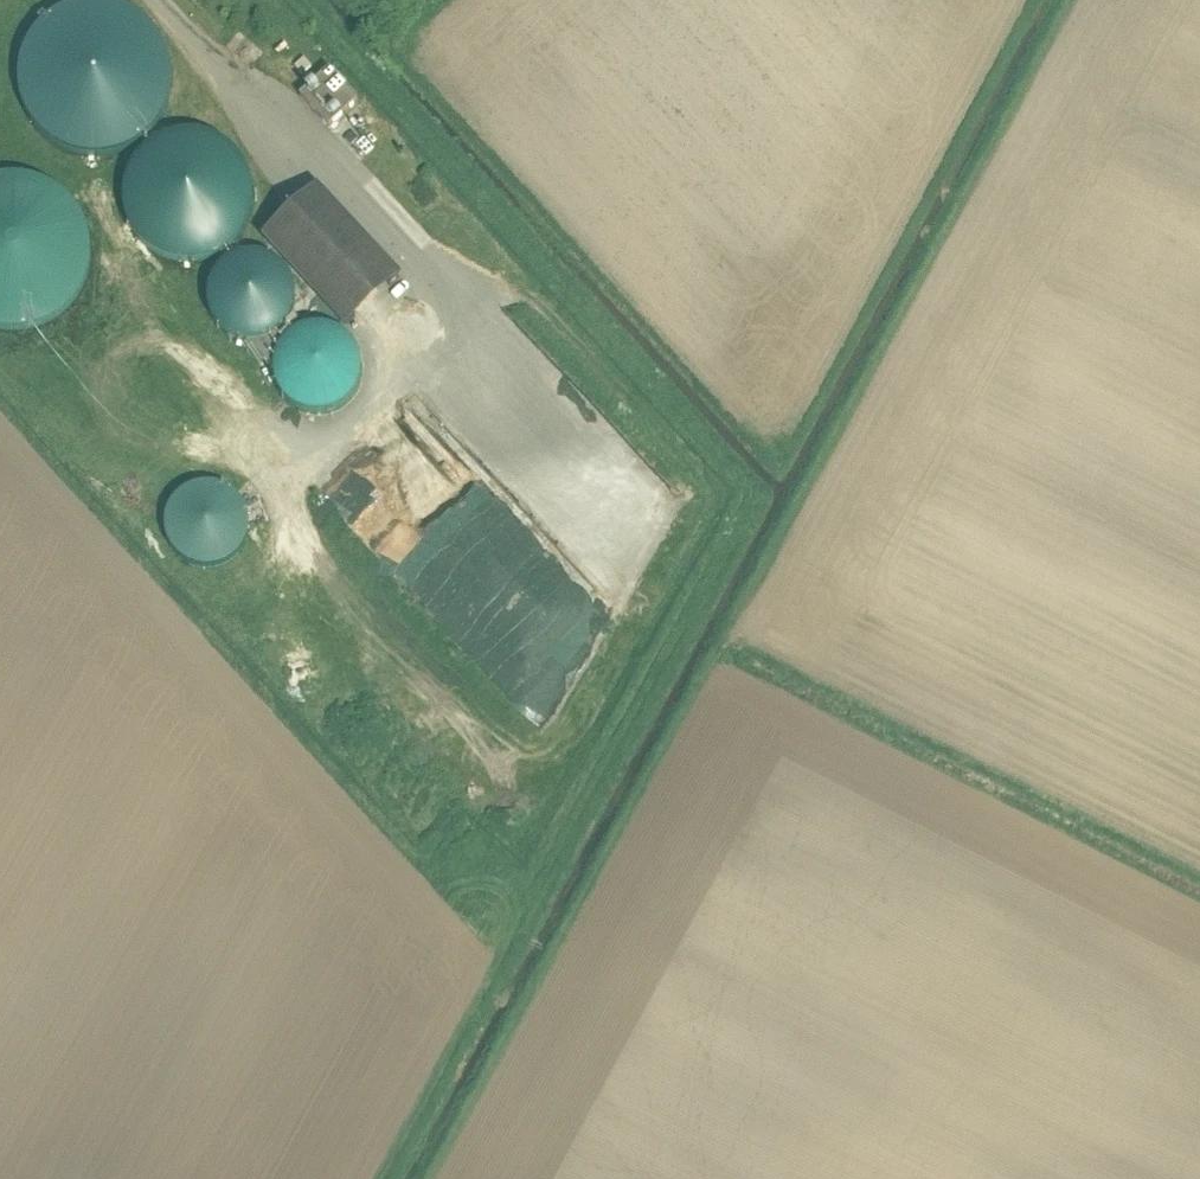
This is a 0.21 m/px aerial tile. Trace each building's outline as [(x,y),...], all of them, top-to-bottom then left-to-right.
[(161,137),(174,123),(183,106),(188,87),(187,68),(182,49),(172,33),(158,19),(141,10),(122,5),(102,6),(84,11),(67,21),(54,35),(44,52),(40,71),(40,91),(46,109),(56,126),(70,139),(87,149),(106,153),(125,153),(144,147),(161,137)] [(252,232),(260,218),(264,201),(264,184),(258,168),(248,154),(235,144),(219,138),(202,136),(185,139),(170,147),(158,159),(149,173),(145,190),(146,207),(152,223),(162,237),(175,247),(191,253),(208,255),(224,252),(239,244),(252,232)] [(96,290),(102,272),(104,253),(101,235),(92,217),(80,203),(65,192),(47,185),(28,184),(9,187),(0,191),(0,322),(15,327),(34,329),(53,326),(70,318),(85,306),(96,290)] [(404,267),(324,189),(270,244),(350,322),(404,267)] [(255,339),(269,335),(281,326),(288,314),(291,299),(289,285),(283,272),(272,262),(258,257),(243,256),(230,261),(218,270),(210,282),(207,296),(209,311),(216,324),(227,333),(240,339),(255,339)] [(315,410),(329,405),(341,396),(348,384),(351,369),(349,355),(343,342),(332,332),(318,327),(303,326),(290,331),(278,340),(270,352),(267,366),(269,381),(276,394),(287,404),(300,409),(315,410)] [(262,553),(239,482),(170,504),(193,576),(262,553)]
